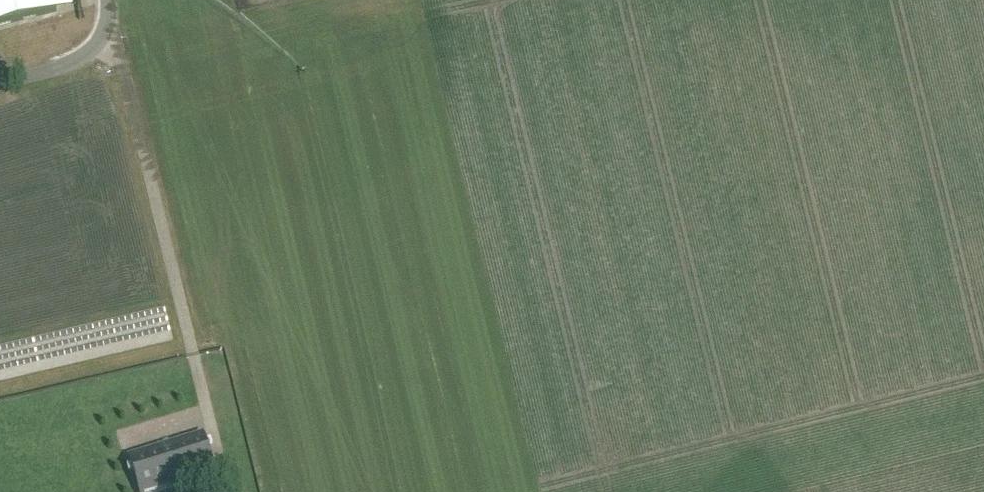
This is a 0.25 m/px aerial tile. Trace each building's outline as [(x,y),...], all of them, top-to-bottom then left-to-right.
[(58,12),(54,0),(0,0),(0,27),(58,12)] [(131,456),(134,465),(142,491),(179,491),(192,488),(221,479),(210,442),(207,433),(131,456)]
